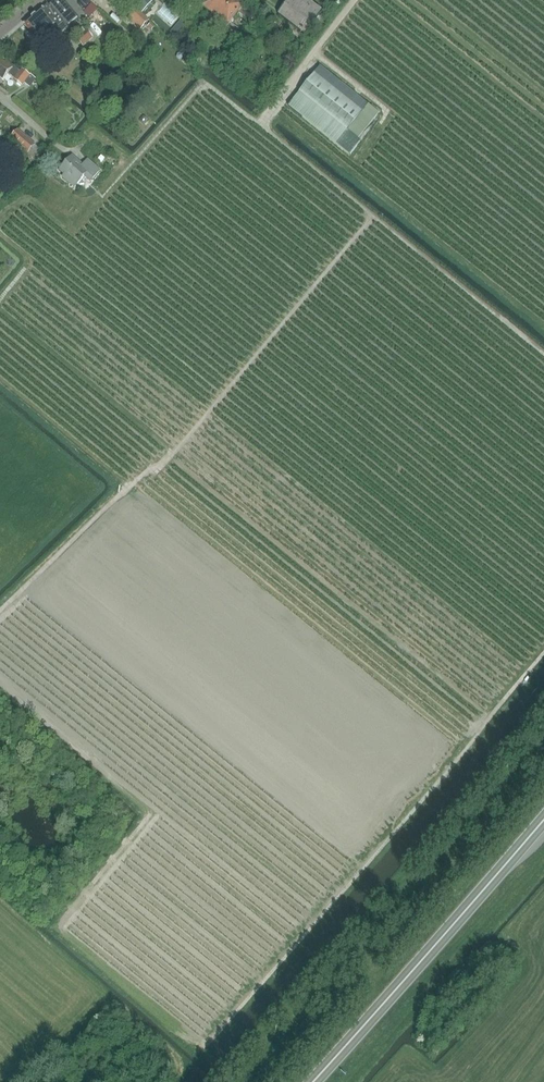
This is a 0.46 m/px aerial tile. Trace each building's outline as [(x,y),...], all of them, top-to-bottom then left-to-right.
[(79,18),(63,0),(55,0),(44,9),(63,31),(79,18)] [(154,0),(129,0),(143,12),(154,0)] [(235,0),(201,0),(206,3),(202,9),(221,23),(219,25),(233,36),(237,31),(230,25),(244,7),(235,0)] [(313,6),(305,0),(289,0),(278,15),(305,35),(322,12),(313,6)] [(134,7),(128,15),(142,28),(149,20),(134,7)] [(63,31),(44,9),(43,8),(24,24),(39,41),(37,43),(42,49),(50,43),(48,41),(54,35),(56,38),(63,31)] [(183,17),(179,22),(185,27),(189,22),(183,17)] [(85,29),(75,37),(82,47),(93,39),(85,29)] [(36,80),(30,75),(29,76),(22,70),(20,72),(6,61),(4,63),(0,60),(0,77),(3,80),(8,74),(14,79),(13,80),(22,86),(24,84),(29,88),(36,80)] [(165,73),(169,67),(163,63),(159,70),(165,73)] [(299,92),(313,104),(348,131),(363,113),(314,74),(299,92)] [(144,83),(139,87),(144,94),(149,90),(144,83)] [(35,146),(31,142),(18,130),(10,139),(28,155),(35,146)] [(11,148),(5,155),(10,160),(17,153),(11,148)] [(87,160),(85,162),(82,166),(71,156),(60,169),(65,174),(62,176),(68,182),(71,179),(77,184),(86,173),(92,178),(99,171),(87,160)]
